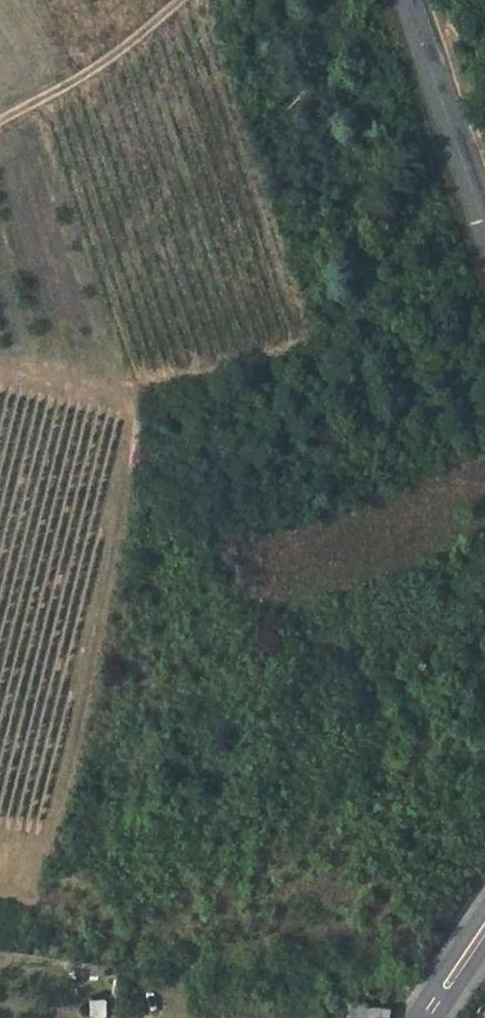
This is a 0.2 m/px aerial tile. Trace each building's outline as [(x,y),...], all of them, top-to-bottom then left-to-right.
[(108,1016),(107,998),(87,999),(88,1017),(108,1016)] [(387,1005),(355,1002),(354,1017),(386,1017),(387,1005)]
